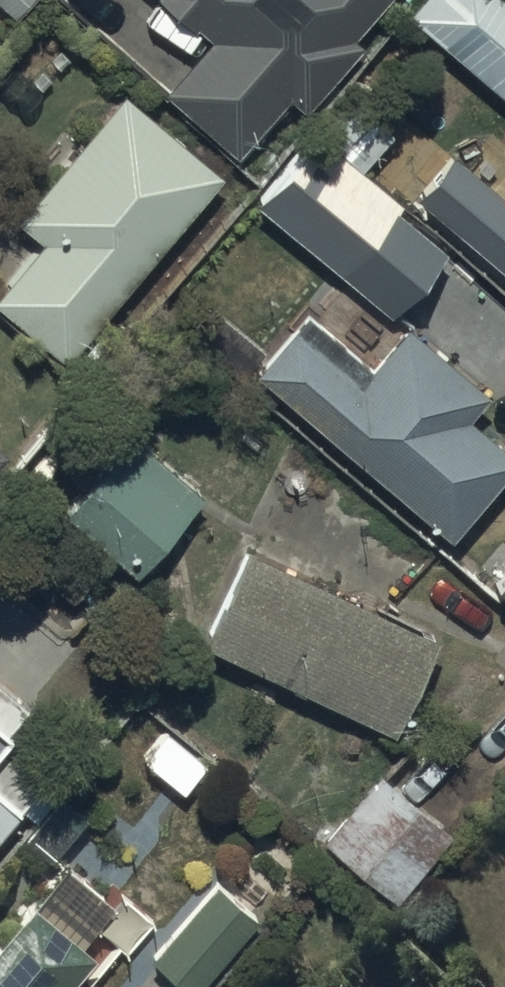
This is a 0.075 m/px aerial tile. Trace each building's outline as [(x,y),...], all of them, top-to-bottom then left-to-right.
[(212,34),(166,85),(234,147),(288,88),(300,99),(355,39),(348,32),(378,0),(175,0),(212,34)] [(408,4),(504,90),(504,0),(412,0),(408,4)] [(393,117),(343,78),(252,195),(342,265),(397,195),(356,163),(393,117)] [(127,82),(16,212),(44,235),(0,287),(0,300),(64,354),(225,166),(127,82)] [(415,186),(504,264),(504,180),(501,186),(452,144),(415,186)] [(504,461),(504,443),(463,405),(483,380),(407,315),(359,371),(340,355),(351,343),(309,308),(298,320),(293,315),(254,361),(448,527),(504,461)] [(205,488),(132,425),(65,503),(137,566),(205,488)] [(9,449),(0,441),(0,459),(9,449)] [(433,625),(246,539),(203,632),(390,718),(433,625)] [(22,801),(38,816),(25,831),(51,853),(90,808),(2,731),(10,723),(3,718),(18,700),(0,683),(0,826),(22,801)] [(378,763),(321,830),(396,894),(454,828),(378,763)] [(34,890),(0,929),(0,986),(60,986),(55,983),(92,941),(75,927),(91,908),(53,875),(37,894),(34,890)] [(216,879),(152,956),(190,986),(197,986),(258,913),(216,879)]
